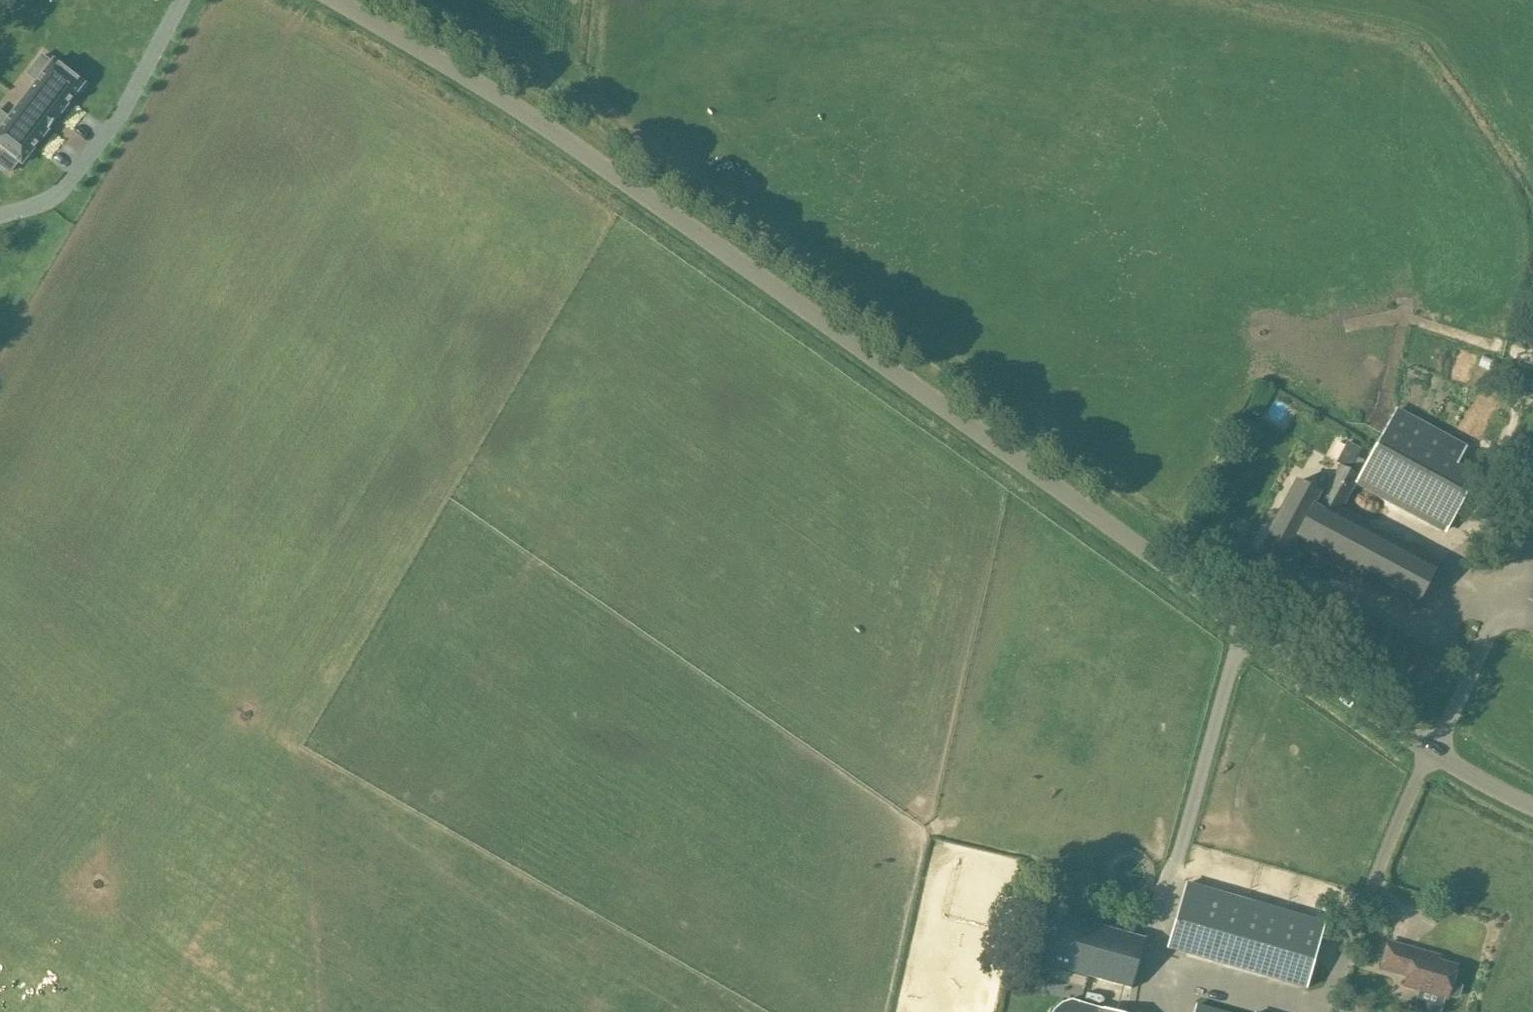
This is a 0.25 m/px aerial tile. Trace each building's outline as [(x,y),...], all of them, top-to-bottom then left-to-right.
[(37,82),(26,96),(41,108),(34,118),(49,129),(57,119),(84,84),(54,61),(52,63),(42,56),(28,75),(37,82)] [(4,151),(0,156),(0,165),(10,173),(18,162),(22,164),(49,129),(34,118),(41,108),(26,96),(0,130),(0,148),(4,151)] [(1323,498),(1320,496),(1321,494),(1297,481),(1267,536),(1290,549),(1292,545),(1415,612),(1441,563),(1343,509),(1355,486),(1446,533),(1477,476),(1458,465),(1467,447),(1397,408),(1367,462),(1357,457),(1350,470),(1341,465),(1323,498)] [(1362,613),(1346,643),(1432,688),(1447,658),(1362,613)] [(1326,923),(1187,883),(1167,949),(1306,990),(1326,923)] [(1047,911),(1033,959),(1029,973),(1048,979),(1052,965),(1131,988),(1145,939),(1047,911)] [(1419,991),(1415,1007),(1417,1011),(1419,1011),(1441,1011),(1445,998),(1447,999),(1456,966),(1414,953),(1415,949),(1389,942),(1381,969),(1407,976),(1404,987),(1419,991)] [(1081,1004),(1072,1001),(1063,1004),(1055,1011),(1054,1011),(1113,1011),(1081,1004)] [(1197,1003),(1194,1011),(1227,1011),(1197,1003)]
